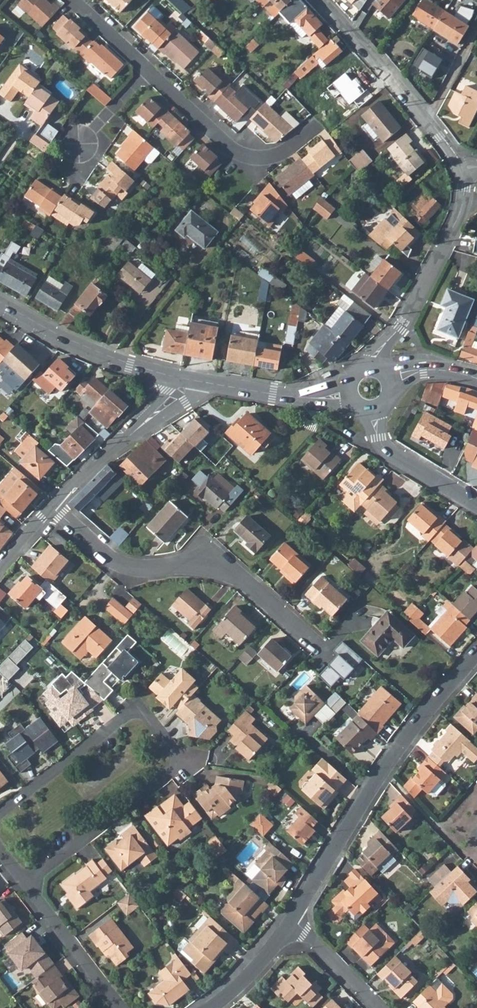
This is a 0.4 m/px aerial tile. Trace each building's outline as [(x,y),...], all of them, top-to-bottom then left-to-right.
[(25,12),(25,11),(42,27),(59,9),(53,3),(52,5),(46,0),(22,0),(17,5),(25,12)] [(120,12),(132,0),(107,0),(120,12)] [(184,0),(168,0),(183,14),(192,7),(184,0)] [(274,3),(268,10),(275,17),(280,12),(291,0),(271,0),(274,3)] [(290,23),(294,19),(307,34),(309,36),(317,28),(322,24),(299,0),(291,0),(280,12),(290,23)] [(360,10),(366,0),(348,0),(360,10)] [(389,18),(405,0),(376,0),(373,4),(389,18)] [(434,29),(445,12),(445,11),(427,0),(423,0),(413,16),(434,29)] [(134,27),(152,44),(154,42),(160,47),(176,30),(177,29),(171,23),(166,29),(148,12),(134,27)] [(434,29),(447,38),(448,36),(459,43),(469,27),(445,12),(434,29)] [(52,27),(58,33),(57,34),(73,49),(87,35),(71,19),(69,20),(64,15),(52,27)] [(290,23),(302,38),(307,34),(294,19),(290,23)] [(309,36),(320,48),(328,41),(317,28),(309,36)] [(158,49),(163,54),(166,52),(184,69),(199,52),(176,30),(160,47),(158,49)] [(209,39),(202,32),(199,36),(206,42),(209,39)] [(283,85),(288,89),(299,76),(316,60),(323,68),(342,51),(341,51),(346,47),(336,35),(310,59),(309,58),(302,64),(298,68),(283,85)] [(447,38),(458,44),(459,43),(448,36),(447,38)] [(245,46),(251,52),(259,45),(253,38),(245,46)] [(204,44),(211,50),(216,45),(213,42),(209,39),(206,42),(204,44)] [(81,55),(90,63),(91,62),(104,75),(105,74),(111,79),(124,65),(104,47),(102,48),(100,46),(94,41),(81,55)] [(211,50),(219,57),(224,52),(216,45),(211,50)] [(20,64),(0,91),(0,94),(11,102),(19,90),(29,98),(38,86),(42,80),(20,64)] [(192,82),(202,91),(203,90),(209,95),(207,96),(214,102),(229,86),(231,84),(225,79),(222,81),(208,68),(201,75),(200,74),(192,82)] [(87,90),(105,106),(111,99),(93,83),(87,90)] [(462,117),(459,123),(469,127),(476,110),(476,91),(466,85),(461,94),(455,91),(448,105),(453,113),(462,117)] [(60,102),(38,86),(29,98),(24,105),(31,110),(33,108),(36,110),(35,112),(30,118),(42,127),(60,102)] [(214,102),(236,123),(251,106),(250,105),(235,92),(229,86),(214,102)] [(235,92),(250,105),(254,101),(240,87),(235,92)] [(135,111),(153,128),(158,122),(168,111),(162,106),(160,108),(148,97),(135,111)] [(361,116),(368,123),(378,136),(383,142),(401,127),(379,101),(361,116)] [(250,119),(275,143),(299,124),(287,113),(282,118),(265,103),(250,119)] [(160,131),(176,147),(178,145),(183,151),(194,138),(189,133),(190,132),(174,117),(168,111),(158,122),(164,128),(160,131)] [(363,127),(373,139),(378,136),(368,123),(363,127)] [(41,134),(52,142),(59,132),(48,124),(41,134)] [(116,155),(134,171),(144,159),(154,148),(133,130),(128,136),(129,137),(130,138),(121,148),(116,155)] [(50,145),(35,134),(29,141),(45,152),(50,145)] [(391,151),(389,153),(406,172),(397,180),(403,187),(412,179),(409,175),(426,161),(416,149),(414,151),(408,144),(412,141),(406,134),(388,148),(391,151)] [(120,147),(121,148),(130,138),(129,137),(120,147)] [(302,160),(314,173),(335,156),(336,157),(343,152),(331,137),(324,142),(323,140),(311,149),(312,151),(310,153),(302,160)] [(190,158),(210,176),(218,167),(222,164),(216,159),(217,157),(203,144),(190,158)] [(154,148),(144,159),(148,163),(151,163),(159,153),(154,148)] [(372,161),(362,150),(349,160),(352,165),(359,172),(372,161)] [(276,178),(289,195),(292,193),(309,180),(315,175),(314,173),(302,160),(301,158),(276,178)] [(98,188),(112,200),(117,194),(123,199),(128,193),(126,191),(135,180),(113,161),(107,168),(113,173),(115,175),(112,178),(110,176),(109,175),(98,188)] [(38,208),(50,216),(51,215),(62,198),(36,179),(25,196),(40,206),(38,208)] [(292,193),(296,199),(313,185),(309,180),(292,193)] [(251,210),(269,226),(287,205),(270,183),(261,194),(263,196),(255,205),(251,210)] [(405,209),(422,226),(427,221),(441,206),(424,190),(405,209)] [(253,203),(255,205),(263,196),(261,194),(253,203)] [(51,215),(67,226),(69,223),(74,226),(80,225),(83,220),(87,223),(94,213),(77,201),(75,203),(71,200),(72,199),(65,195),(62,198),(51,215)] [(314,208),(327,219),(336,209),(321,197),(314,208)] [(403,216),(420,232),(429,223),(427,221),(422,226),(405,209),(399,203),(394,207),(403,216)] [(241,218),(250,224),(252,222),(244,215),(234,207),(229,213),(239,220),(241,218)] [(176,230),(185,237),(187,234),(205,248),(218,232),(192,211),(176,230)] [(420,232),(403,216),(398,220),(393,215),(387,220),(385,218),(368,235),(387,250),(393,243),(408,257),(411,249),(409,247),(407,245),(414,238),(416,240),(422,234),(420,232)] [(21,225),(32,231),(36,225),(25,219),(21,225)] [(29,235),(34,238),(41,228),(36,225),(32,231),(29,235)] [(107,246),(114,251),(123,238),(117,233),(113,238),(107,246)] [(101,243),(106,247),(107,246),(113,238),(108,234),(101,243)] [(407,245),(409,247),(416,240),(414,238),(407,245)] [(121,246),(130,254),(136,247),(126,239),(121,246)] [(8,262),(10,258),(13,252),(16,254),(21,247),(12,241),(4,255),(1,253),(0,255),(0,275),(8,262)] [(296,257),(310,268),(315,262),(301,251),(296,257)] [(370,267),(375,271),(384,260),(378,256),(370,267)] [(8,262),(35,278),(37,274),(14,261),(10,258),(8,262)] [(371,277),(388,290),(401,272),(384,259),(384,260),(375,271),(371,277)] [(117,274),(134,288),(136,286),(142,291),(151,280),(155,274),(142,263),(138,269),(129,261),(117,274)] [(26,295),(36,278),(35,278),(8,262),(0,275),(0,281),(26,295)] [(269,283),(275,276),(257,262),(251,270),(262,278),(269,283)] [(352,290),(374,308),(388,290),(371,277),(366,273),(352,290)] [(46,282),(60,291),(64,285),(50,276),(46,282)] [(269,283),(281,292),(287,285),(275,276),(269,283)] [(76,303),(84,310),(90,315),(99,304),(106,295),(105,294),(109,288),(99,279),(96,277),(93,281),(91,283),(76,303)] [(261,287),(268,289),(269,283),(262,278),(261,287)] [(36,297),(47,304),(49,302),(58,308),(72,286),(66,282),(64,285),(60,291),(46,282),(36,297)] [(261,287),(259,300),(266,301),(268,289),(261,287)] [(446,307),(438,329),(458,338),(474,300),(447,289),(441,305),(446,307)] [(324,325),(331,330),(350,306),(354,301),(344,294),(336,304),(339,306),(324,325)] [(290,315),(299,317),(301,307),(293,301),(290,315)] [(331,330),(349,344),(372,315),(354,301),(350,306),(331,330)] [(47,304),(57,310),(58,308),(49,302),(47,304)] [(75,317),(77,319),(84,310),(76,303),(69,312),(75,317)] [(298,320),(304,322),(307,311),(301,307),(299,317),(298,320)] [(60,324),(68,327),(75,317),(69,312),(60,324)] [(290,315),(285,342),(294,344),(296,331),(297,323),(298,320),(299,317),(290,315)] [(189,333),(185,354),(212,359),(218,328),(191,322),(190,327),(189,333)] [(175,331),(189,333),(190,327),(176,324),(175,331)] [(307,351),(323,362),(327,356),(334,361),(334,362),(349,344),(331,330),(324,325),(310,343),(312,345),(307,351)] [(460,355),(464,357),(476,362),(476,350),(471,348),(473,341),(476,334),(475,334),(476,329),(476,327),(471,325),(460,355)] [(167,329),(163,350),(185,354),(189,333),(175,331),(167,329)] [(232,335),(227,360),(254,365),(257,348),(259,340),(260,334),(244,332),(244,335),(243,338),(232,335)] [(14,347),(5,340),(4,342),(3,343),(0,340),(0,363),(14,347)] [(17,344),(14,347),(0,363),(0,369),(5,373),(1,378),(15,391),(39,364),(17,344)] [(278,369),(282,345),(273,344),(272,350),(257,348),(254,365),(278,369)] [(32,380),(49,394),(57,386),(62,390),(76,374),(59,359),(45,375),(40,371),(32,380)] [(329,371),(321,375),(322,377),(323,380),(331,375),(329,371)] [(81,399),(92,408),(108,390),(94,377),(88,385),(83,380),(75,390),(80,394),(83,391),(87,393),(81,399)] [(445,383),(427,383),(419,407),(426,411),(434,415),(444,390),(447,383),(445,383)] [(447,383),(444,390),(459,393),(461,386),(447,383)] [(461,386),(459,393),(464,395),(467,388),(461,386)] [(464,395),(459,393),(458,395),(460,395),(454,411),(465,415),(468,406),(476,410),(476,391),(467,388),(464,395)] [(90,411),(107,426),(117,414),(118,415),(126,406),(108,390),(92,408),(90,411)] [(78,416),(82,420),(90,411),(85,407),(78,416)] [(448,434),(452,425),(434,415),(426,411),(412,436),(419,440),(422,435),(445,448),(452,436),(448,434)] [(228,433),(251,453),(259,445),(269,433),(270,433),(248,414),(242,421),(240,419),(228,433)] [(61,445),(74,459),(94,439),(99,434),(85,422),(82,420),(78,416),(66,427),(73,434),(61,445)] [(319,424),(302,416),(298,423),(315,432),(319,424)] [(195,446),(196,447),(202,440),(210,432),(195,418),(181,433),(195,446)] [(468,443),(476,447),(476,418),(471,435),(468,443)] [(181,433),(180,432),(175,438),(176,439),(172,444),(171,443),(168,440),(162,446),(179,462),(195,446),(181,433)] [(214,437),(229,450),(233,446),(218,432),(214,437)] [(259,445),(264,449),(274,438),(269,433),(259,445)] [(21,463),(37,477),(43,470),(45,473),(55,462),(36,446),(39,443),(30,435),(29,434),(14,451),(24,459),(21,463)] [(161,445),(152,436),(147,441),(156,450),(161,445)] [(320,439),(303,457),(325,478),(341,460),(332,451),(330,453),(325,448),(327,446),(320,439)] [(201,452),(207,445),(202,440),(196,447),(201,452)] [(121,466),(141,485),(166,460),(156,450),(147,441),(146,441),(121,466)] [(466,459),(474,462),(476,455),(476,447),(468,443),(465,450),(466,459)] [(301,459),(324,479),(325,478),(303,457),(301,459)] [(359,462),(340,484),(348,491),(343,498),(343,501),(355,512),(362,504),(380,484),(384,479),(378,474),(375,476),(359,462)] [(98,474),(107,483),(108,482),(113,477),(115,480),(120,485),(125,480),(108,464),(98,474)] [(37,477),(40,479),(45,473),(43,470),(37,477)] [(70,502),(80,511),(87,504),(107,483),(98,474),(70,502)] [(209,474),(194,491),(202,499),(204,497),(206,495),(208,496),(206,498),(217,508),(219,506),(225,511),(244,490),(237,484),(235,487),(230,493),(214,479),(209,474)] [(235,487),(219,474),(214,479),(230,493),(235,487)] [(12,488),(30,503),(41,490),(23,475),(12,488)] [(380,484),(362,504),(368,509),(381,521),(387,514),(390,517),(400,507),(396,503),(397,502),(390,496),(385,490),(386,489),(380,484)] [(0,502),(18,517),(30,503),(12,488),(0,502)] [(146,501),(140,507),(147,513),(153,507),(146,501)] [(171,501),(147,527),(164,543),(188,516),(171,501)] [(0,502),(0,504),(5,509),(16,519),(18,517),(0,502)] [(423,502),(408,519),(424,533),(422,535),(429,541),(430,540),(434,535),(445,523),(446,521),(440,515),(439,516),(437,518),(431,512),(432,510),(423,502)] [(368,509),(364,513),(377,525),(381,521),(368,509)] [(387,514),(381,521),(384,524),(390,517),(387,514)] [(248,515),(235,530),(248,542),(246,544),(256,552),(271,535),(248,515)] [(103,519),(97,526),(110,537),(116,531),(103,519)] [(12,533),(0,522),(0,549),(12,533)] [(445,523),(434,535),(440,540),(435,544),(449,556),(448,557),(458,565),(459,564),(464,558),(473,548),(463,539),(461,541),(454,535),(449,530),(450,528),(445,523)] [(116,531),(110,537),(114,541),(119,545),(127,537),(130,534),(121,526),(116,531)] [(48,538),(62,549),(68,542),(55,530),(48,538)] [(285,542),(270,559),(283,570),(284,568),(289,573),(288,574),(286,576),(295,584),(309,567),(303,562),(305,559),(285,542)] [(464,558),(475,568),(476,569),(476,544),(473,548),(464,558)] [(38,559),(31,567),(46,579),(51,584),(58,576),(56,575),(69,560),(65,557),(52,545),(39,561),(38,559)] [(356,558),(349,566),(353,570),(360,563),(360,562),(356,558)] [(459,564),(470,574),(475,568),(464,558),(459,564)] [(353,570),(358,574),(365,567),(360,563),(353,570)] [(24,577),(10,593),(26,608),(36,596),(40,600),(43,597),(57,609),(54,611),(62,618),(69,610),(61,604),(67,597),(51,584),(46,579),(40,587),(27,576),(26,579),(24,577)] [(322,576),(305,594),(320,608),(322,606),(332,616),(348,599),(322,576)] [(470,619),(476,612),(476,611),(476,589),(474,586),(467,593),(466,591),(453,604),(470,619)] [(356,587),(349,594),(355,599),(361,592),(356,587)] [(187,588),(173,604),(187,617),(184,620),(194,629),(213,608),(207,603),(206,605),(204,606),(194,597),(195,595),(187,588)] [(204,606),(206,605),(195,595),(194,597),(204,606)] [(104,608),(124,624),(133,614),(126,608),(113,597),(104,608)] [(141,604),(135,598),(126,608),(133,614),(141,604)] [(452,603),(449,600),(443,606),(446,609),(452,603)] [(413,603),(403,614),(408,619),(419,608),(413,603)] [(431,629),(450,646),(467,627),(465,625),(470,619),(453,604),(452,603),(446,609),(448,610),(441,617),(431,629)] [(442,605),(436,612),(441,617),(448,610),(446,609),(443,606),(442,605)] [(12,617),(0,606),(0,629),(12,617)] [(235,606),(213,630),(217,633),(222,627),(226,631),(241,644),(257,625),(235,606)] [(408,619),(414,624),(419,618),(424,613),(419,608),(408,619)] [(361,641),(378,656),(394,639),(404,647),(415,635),(388,611),(361,641)] [(62,642),(73,652),(81,644),(86,649),(96,658),(112,640),(86,616),(62,642)] [(414,624),(426,635),(431,629),(419,618),(414,624)] [(217,633),(221,636),(226,631),(222,627),(217,633)] [(8,682),(22,666),(19,664),(39,642),(30,634),(0,667),(0,675),(8,682)] [(102,698),(104,700),(113,690),(104,681),(112,672),(122,681),(139,662),(128,652),(137,642),(128,634),(127,635),(116,647),(121,652),(108,667),(102,662),(84,682),(86,684),(90,687),(102,698)] [(272,638),(258,654),(263,658),(272,666),(278,672),(292,656),(272,638)] [(190,644),(195,648),(199,644),(194,640),(190,644)] [(339,656),(348,646),(342,640),(340,642),(337,646),(333,650),(339,656)] [(73,652),(79,657),(86,649),(81,644),(73,652)] [(361,657),(348,646),(339,656),(330,666),(329,667),(327,665),(318,675),(331,687),(341,676),(349,675),(355,675),(355,669),(360,664),(357,661),(361,657)] [(249,649),(243,655),(249,660),(255,654),(249,649)] [(263,658),(260,661),(269,669),(272,666),(263,658)] [(162,673),(149,687),(159,695),(167,703),(170,700),(174,704),(180,709),(194,693),(199,688),(193,683),(190,680),(192,677),(183,668),(172,680),(170,680),(162,673)] [(90,708),(102,698),(90,687),(83,692),(80,689),(86,684),(84,682),(72,671),(66,677),(63,674),(52,684),(54,686),(46,694),(52,700),(54,702),(56,701),(61,707),(55,712),(53,714),(61,724),(69,718),(73,723),(91,709),(90,708)] [(291,708),(299,716),(306,722),(311,718),(311,715),(313,713),(314,714),(325,724),(336,713),(330,707),(325,702),(307,685),(295,697),(295,702),(296,703),(291,708)] [(10,686),(8,693),(16,696),(19,690),(10,686)] [(377,732),(378,733),(384,725),(383,724),(381,723),(388,716),(389,717),(401,703),(383,686),(359,714),(377,732)] [(341,697),(336,692),(325,702),(330,707),(341,697)] [(180,709),(176,713),(189,724),(189,735),(210,738),(217,731),(217,725),(221,719),(200,701),(201,700),(194,693),(180,709)] [(474,734),(476,730),(476,693),(470,701),(471,702),(467,707),(465,705),(454,717),(474,734)] [(159,695),(157,697),(170,708),(174,704),(170,700),(167,703),(159,695)] [(347,702),(341,697),(330,707),(336,713),(347,702)] [(55,712),(61,707),(56,701),(54,702),(52,700),(48,703),(55,712)] [(246,710),(233,724),(239,730),(234,735),(230,740),(237,747),(236,748),(249,760),(268,738),(251,724),(256,719),(249,713),(254,709),(250,705),(246,710)] [(336,737),(352,753),(368,737),(371,739),(377,732),(359,714),(336,737)] [(7,756),(20,773),(32,764),(27,758),(35,752),(33,749),(38,746),(40,749),(43,753),(59,741),(41,718),(26,729),(21,723),(9,733),(13,739),(7,743),(13,752),(7,756)] [(233,724),(228,730),(234,735),(239,730),(233,724)] [(444,761),(450,760),(455,755),(457,757),(462,751),(465,748),(467,751),(467,756),(474,762),(476,759),(476,746),(471,741),(451,724),(446,731),(447,732),(431,750),(433,751),(444,761)] [(444,761),(433,751),(428,757),(439,766),(444,761)] [(323,757),(312,769),(317,773),(318,774),(328,762),(323,757)] [(423,788),(428,793),(429,792),(440,779),(446,773),(439,766),(428,757),(422,763),(425,766),(421,771),(420,770),(413,779),(411,777),(404,786),(414,797),(423,788)] [(302,789),(325,809),(335,797),(332,795),(336,790),(337,790),(347,779),(328,762),(318,774),(317,773),(309,781),(306,781),(303,785),(303,788),(302,789)] [(8,782),(0,771),(0,788),(8,782)] [(195,796),(207,811),(210,816),(214,816),(217,814),(219,816),(231,807),(229,805),(237,800),(238,793),(243,793),(245,780),(217,775),(215,785),(217,785),(217,787),(211,791),(210,789),(206,784),(198,790),(200,792),(195,796)] [(440,779),(429,792),(433,796),(436,796),(445,786),(445,783),(440,779)] [(271,790),(276,795),(282,789),(272,780),(267,786),(271,790)] [(382,817),(396,831),(412,817),(410,815),(416,809),(402,794),(395,800),(397,802),(391,808),(382,817)] [(145,816),(168,845),(189,829),(188,828),(196,822),(184,806),(176,797),(174,795),(167,800),(169,803),(163,807),(166,810),(162,813),(159,810),(157,807),(145,816)] [(294,801),(288,795),(283,800),(289,806),(294,801)] [(184,806),(196,822),(202,818),(189,802),(184,806)] [(287,830),(303,844),(316,830),(312,827),(318,821),(301,806),(295,813),(299,816),(287,830)] [(250,824),(263,836),(271,826),(268,823),(270,821),(260,813),(250,824)] [(120,834),(123,838),(136,828),(133,825),(120,834)] [(104,849),(121,871),(138,858),(140,861),(146,855),(147,856),(154,852),(136,828),(123,838),(124,839),(119,843),(118,842),(116,839),(104,849)] [(368,846),(363,851),(364,853),(357,859),(371,875),(378,868),(382,873),(396,860),(393,856),(399,850),(380,830),(370,839),(373,842),(368,846)] [(217,837),(216,835),(208,841),(210,843),(217,837)] [(217,853),(220,856),(227,850),(217,837),(210,843),(217,853)] [(257,895),(265,902),(270,895),(269,894),(279,883),(283,886),(287,879),(283,875),(294,863),(270,841),(264,848),(266,850),(255,863),(261,869),(252,879),(263,889),(257,895)] [(140,861),(144,867),(157,856),(154,852),(147,856),(146,855),(140,861)] [(103,859),(96,864),(105,876),(112,871),(103,859)] [(68,898),(77,909),(94,896),(90,891),(107,879),(105,876),(96,864),(92,860),(85,865),(86,866),(75,875),(74,874),(61,884),(68,894),(69,893),(71,896),(68,898)] [(445,863),(428,879),(435,886),(452,871),(445,863)] [(430,891),(442,905),(446,901),(448,903),(458,902),(460,900),(464,904),(476,892),(476,891),(470,884),(469,884),(467,882),(471,878),(458,865),(452,871),(435,886),(430,891)] [(328,914),(334,921),(339,921),(343,916),(343,914),(344,913),(347,910),(349,908),(354,914),(360,908),(362,910),(363,912),(370,906),(368,904),(367,902),(372,897),(374,899),(379,894),(365,880),(356,870),(351,875),(353,878),(348,883),(349,884),(353,889),(347,894),(344,890),(332,900),(336,905),(328,914)] [(221,913),(244,933),(254,922),(253,921),(251,919),(259,910),(261,912),(262,913),(269,905),(265,902),(257,895),(233,873),(229,877),(235,882),(234,884),(234,889),(227,897),(227,902),(229,904),(225,904),(221,909),(221,913)] [(171,893),(181,901),(186,895),(178,888),(171,893)] [(118,903),(124,911),(135,902),(129,894),(118,903)] [(5,936),(22,922),(4,898),(0,902),(0,929),(5,936)] [(124,911),(127,915),(139,906),(135,902),(124,911)] [(468,911),(474,917),(471,919),(476,925),(476,902),(468,911)] [(349,908),(347,910),(354,918),(362,910),(360,908),(354,914),(349,908)] [(251,919),(253,921),(261,912),(259,910),(251,919)] [(191,962),(204,973),(219,956),(217,955),(222,949),(224,951),(227,953),(238,941),(210,916),(188,940),(190,941),(182,950),(193,960),(191,962)] [(116,926),(111,919),(99,928),(102,932),(112,924),(114,928),(116,926)] [(364,923),(346,941),(352,947),(354,945),(364,955),(363,956),(372,965),(395,941),(382,928),(375,934),(370,929),(364,923)] [(370,929),(375,934),(382,928),(377,923),(370,929)] [(89,935),(98,947),(99,946),(103,952),(105,950),(108,955),(117,966),(129,957),(126,954),(133,948),(116,926),(114,928),(112,924),(102,932),(99,928),(89,935)] [(22,932),(4,946),(22,969),(28,965),(37,977),(54,964),(35,940),(31,943),(22,932)] [(395,956),(378,973),(384,979),(386,978),(395,987),(394,989),(402,997),(418,981),(410,974),(412,972),(395,956)] [(148,993),(156,1004),(169,1006),(170,1002),(174,1002),(190,990),(183,981),(191,974),(178,957),(175,960),(159,972),(165,980),(166,982),(160,987),(157,986),(148,993)] [(32,981),(41,992),(39,993),(48,1004),(49,1003),(53,1007),(56,1007),(61,1004),(64,1007),(79,996),(67,980),(66,981),(64,982),(60,977),(62,976),(54,964),(37,977),(32,981)] [(281,995),(288,1001),(297,992),(307,1002),(318,992),(322,988),(315,981),(312,984),(304,975),(306,974),(298,966),(291,974),(293,975),(286,981),(282,976),(271,988),(279,997),(281,995)] [(445,1006),(454,998),(454,993),(438,977),(430,985),(414,1001),(419,1006),(421,1007),(446,1007),(445,1006)] [(307,1002),(313,1007),(324,997),(318,992),(307,1002)] [(332,999),(323,1007),(341,1007),(332,999)]
